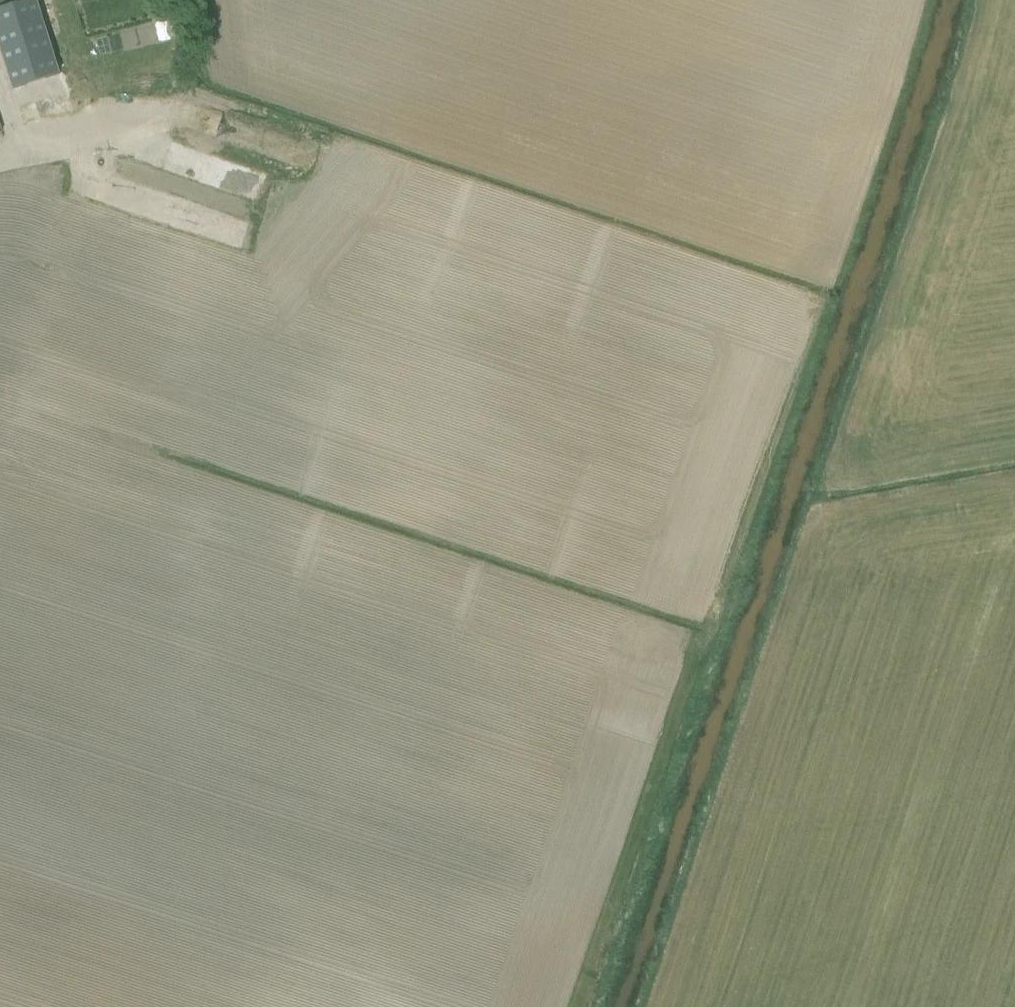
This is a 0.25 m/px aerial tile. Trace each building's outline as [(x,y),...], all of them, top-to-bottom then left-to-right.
[(13,90),(59,76),(35,0),(0,0),(0,48),(13,90)] [(165,26),(165,45),(179,45),(178,26),(165,26)]
